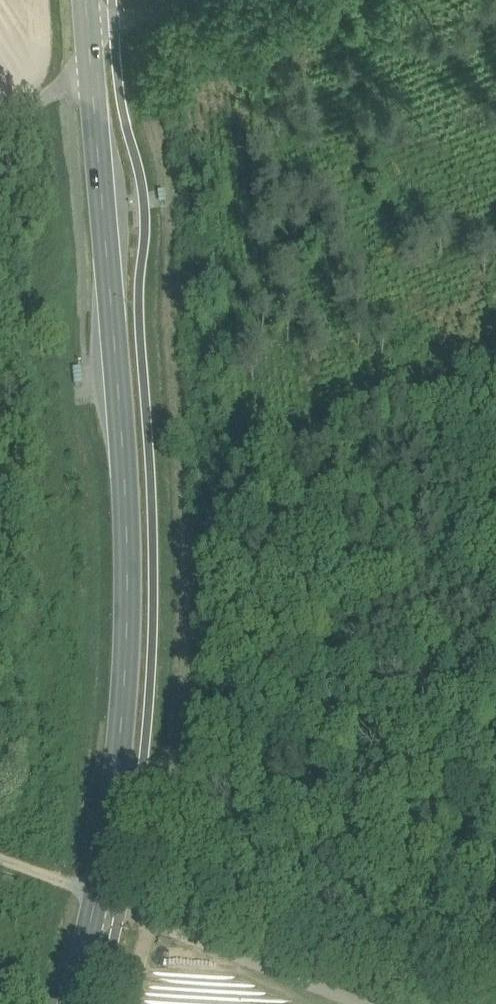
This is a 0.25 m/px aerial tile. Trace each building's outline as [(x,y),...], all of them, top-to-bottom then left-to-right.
[(32,88),(24,75),(0,90),(0,107),(32,88)]
